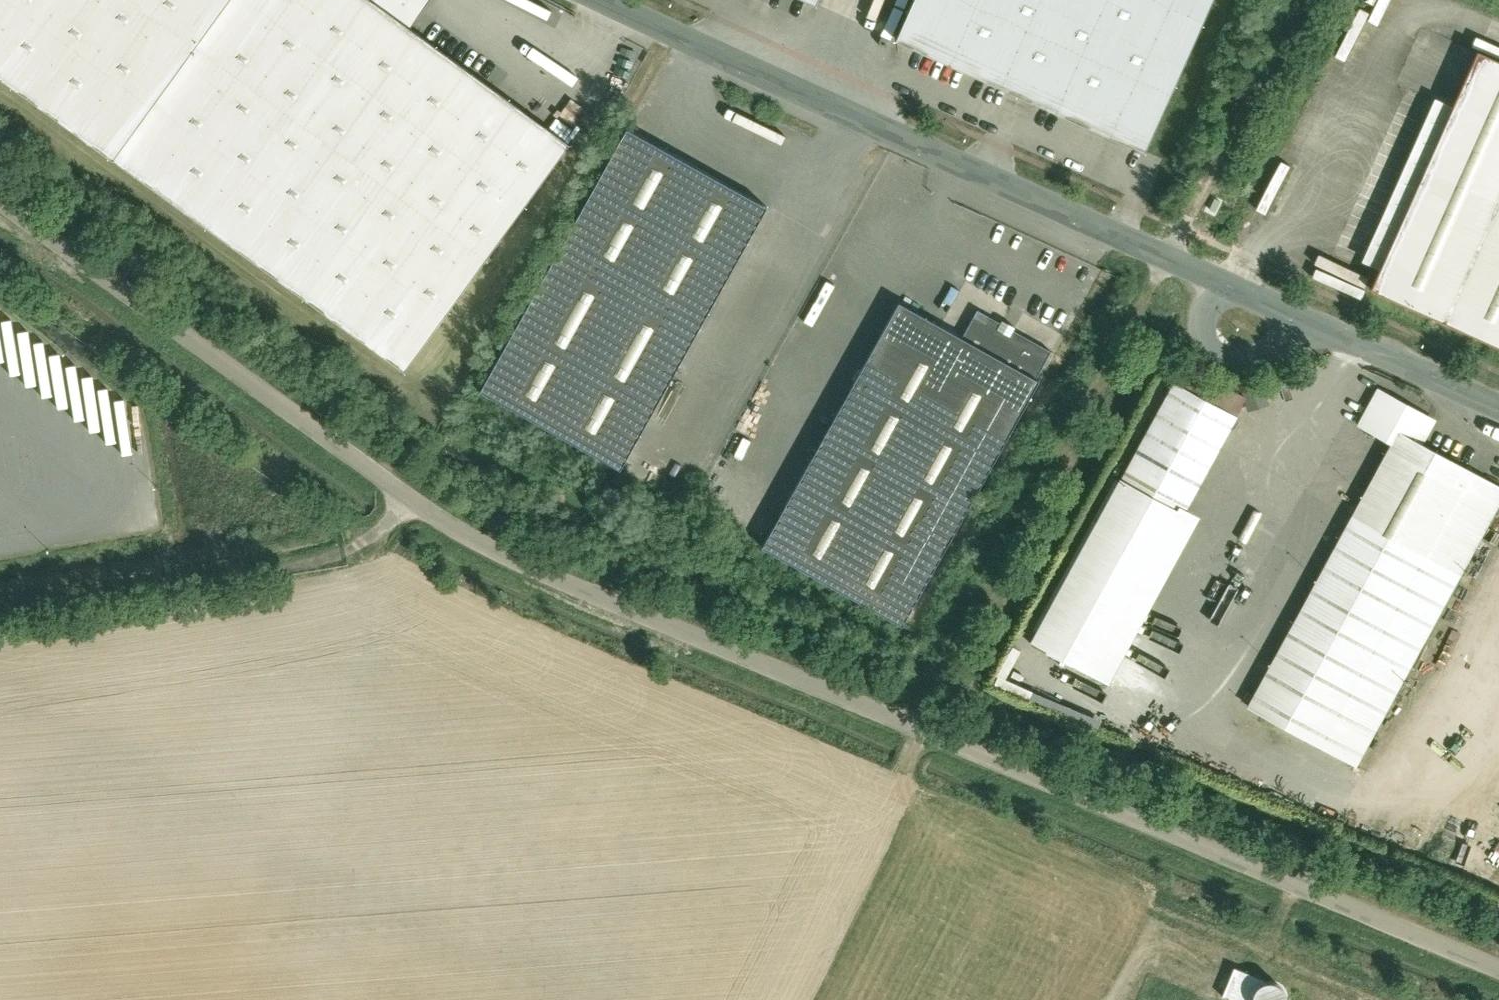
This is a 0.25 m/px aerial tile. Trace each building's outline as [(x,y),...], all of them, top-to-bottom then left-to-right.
[(409,373),(571,149),(417,38),(442,4),(436,0),(0,0),(0,79),(409,373)] [(1213,0),(918,0),(901,37),(1147,147),(1213,0)] [(1473,50),(1369,285),(1498,342),(1498,62),(1473,50)] [(623,472),(769,209),(630,132),(483,395),(623,472)] [(981,310),(968,335),(911,304),(776,552),(906,623),(1055,350),(981,310)] [(1240,416),(1176,381),(1126,473),(1190,508),(1240,416)] [(1396,431),(1419,444),(1433,419),(1375,387),(1354,425),(1389,444),(1396,431)] [(1498,500),(1498,488),(1419,444),(1396,431),(1389,444),(1245,706),(1353,766),(1498,500)] [(1126,473),(1031,643),(1108,686),(1203,516),(1190,508),(1126,473)] [(1280,988),(1271,984),(1263,986),(1255,991),(1255,999),(1286,999),(1286,998),(1284,991),(1280,988)]
